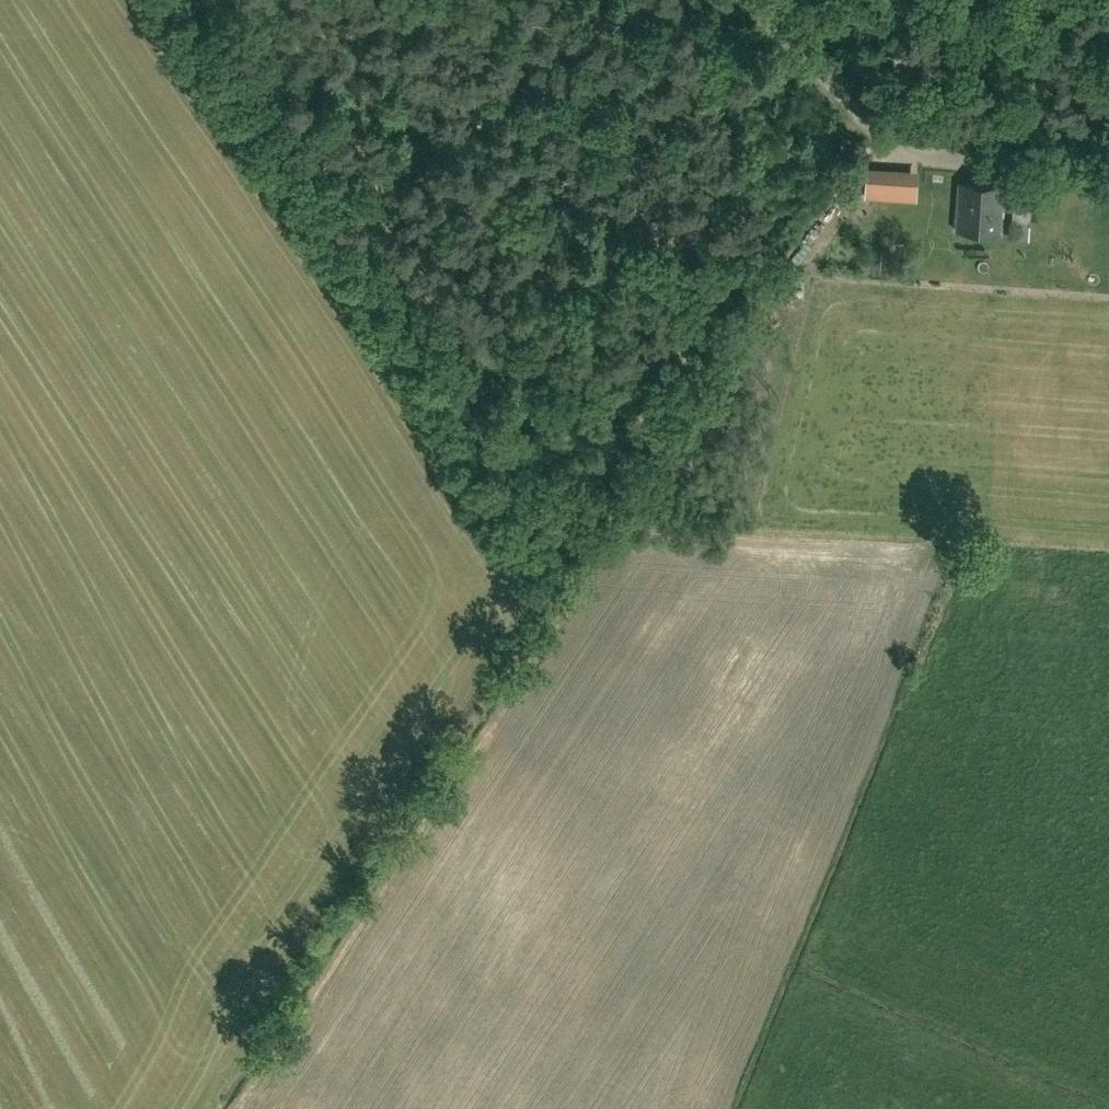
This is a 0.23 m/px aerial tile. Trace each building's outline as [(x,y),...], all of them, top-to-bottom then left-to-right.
[(918,180),(904,179),(902,199),(917,200),(918,180)] [(1002,234),(1005,185),(958,182),(955,231),(1002,234)] [(1014,189),(1012,224),(1030,225),(1032,190),(1014,189)]
